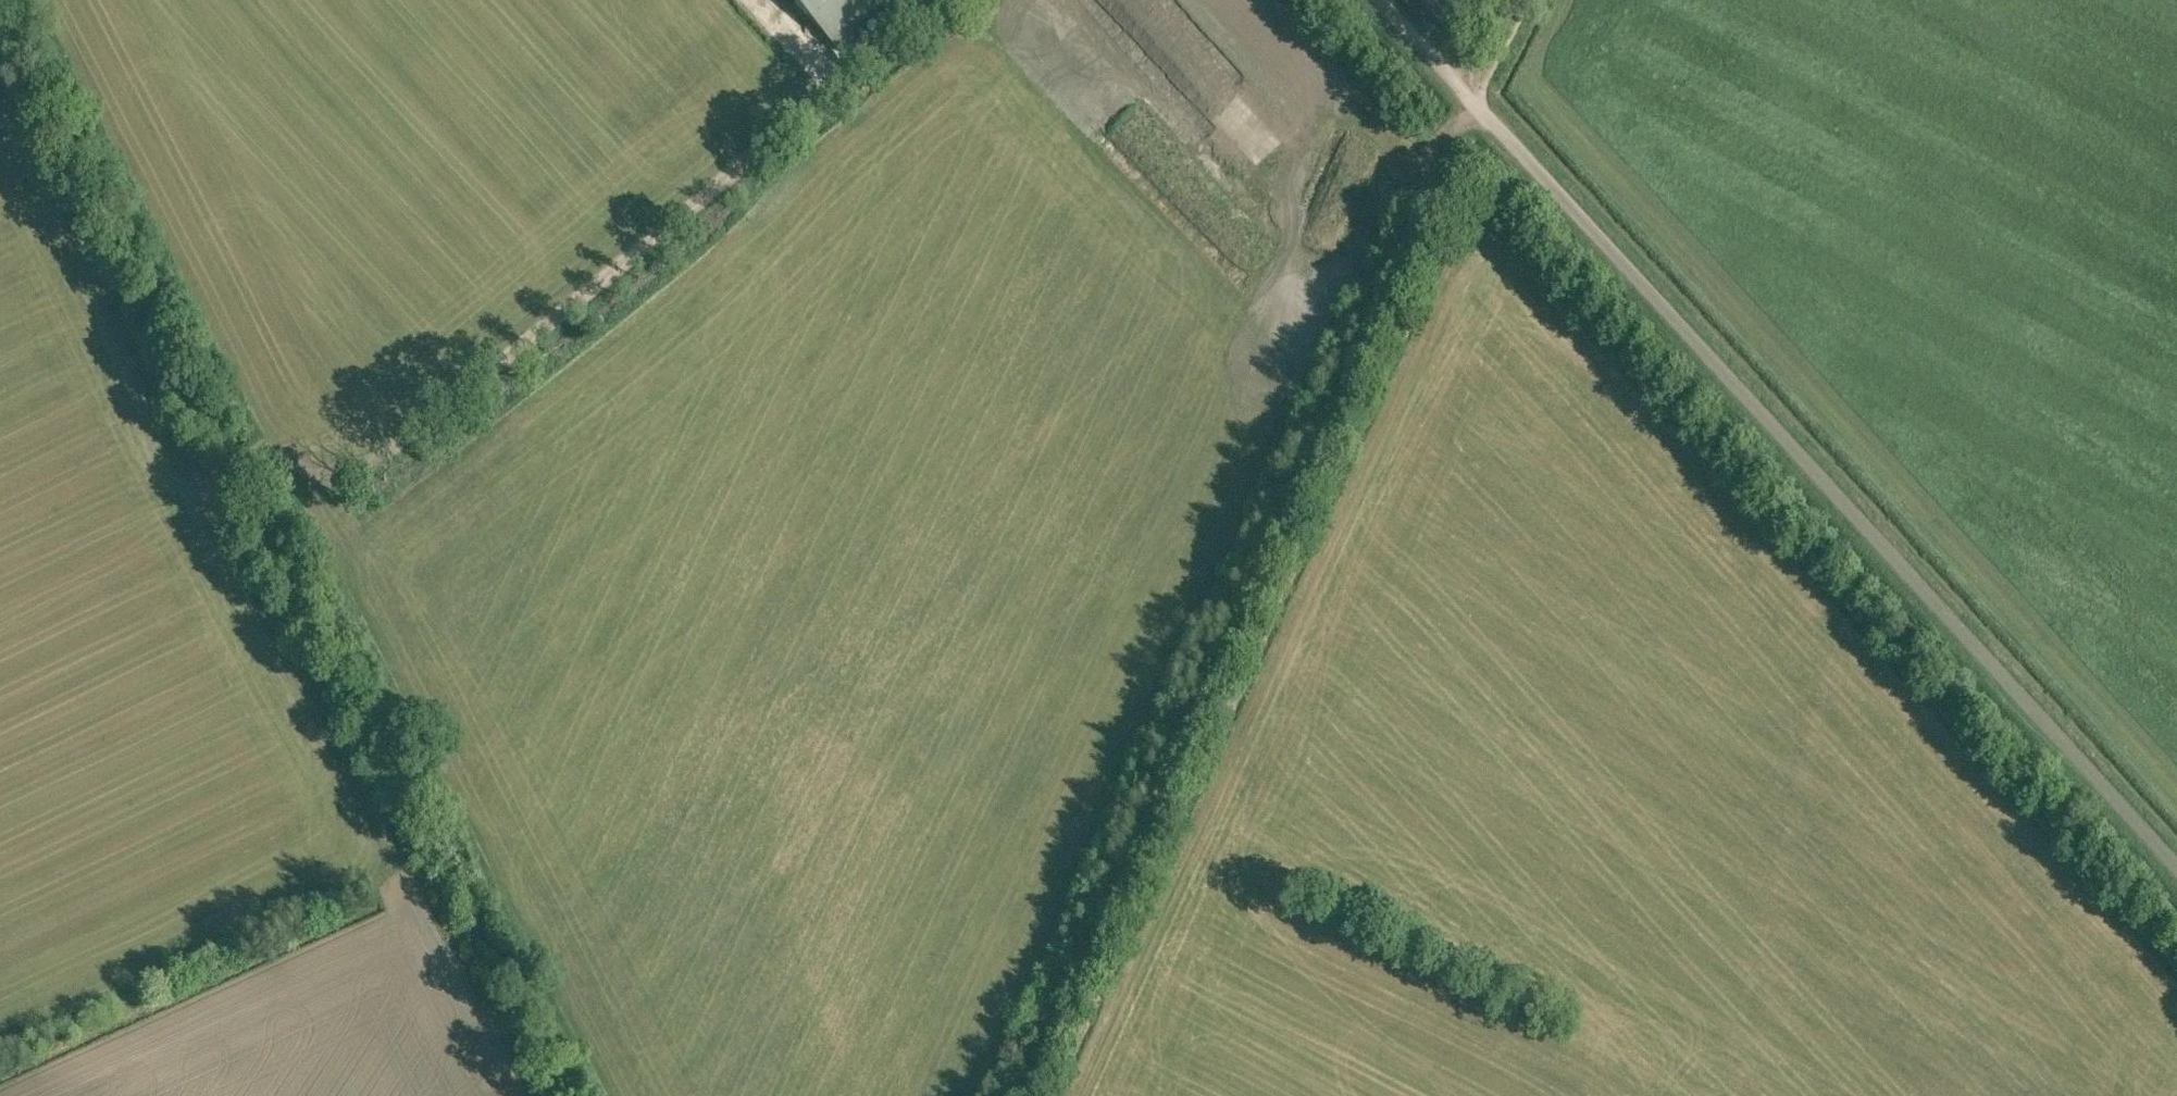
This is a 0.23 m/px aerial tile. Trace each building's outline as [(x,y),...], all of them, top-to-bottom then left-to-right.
[(841,51),(897,0),(793,0),(841,51)]
